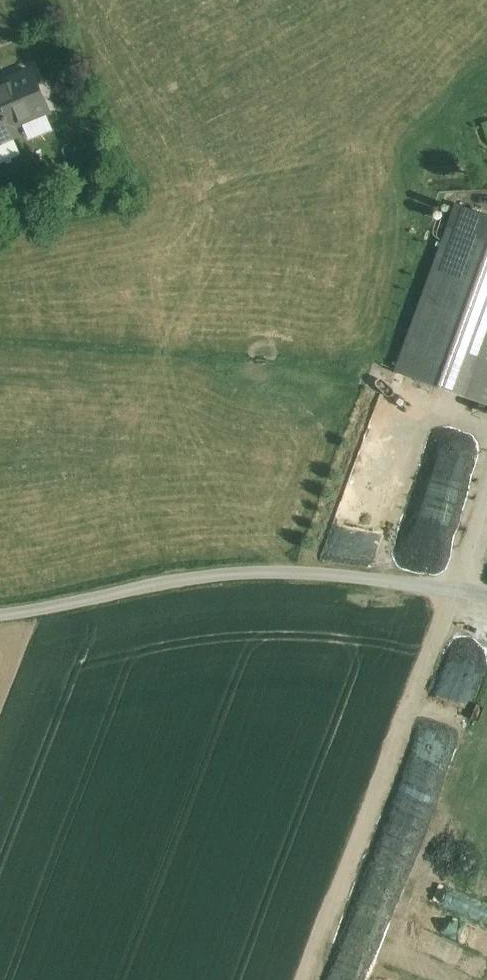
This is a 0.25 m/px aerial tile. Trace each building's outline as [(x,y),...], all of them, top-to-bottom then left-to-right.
[(0,84),(0,146),(19,138),(14,127),(48,113),(30,72),(0,84)] [(23,154),(17,140),(0,146),(0,162),(23,154)] [(449,227),(397,372),(486,404),(486,241),(449,227)] [(455,902),(410,888),(380,979),(398,979),(399,977),(408,979),(431,979),(455,902)] [(438,979),(475,979),(486,952),(486,908),(471,902),(438,979)]
